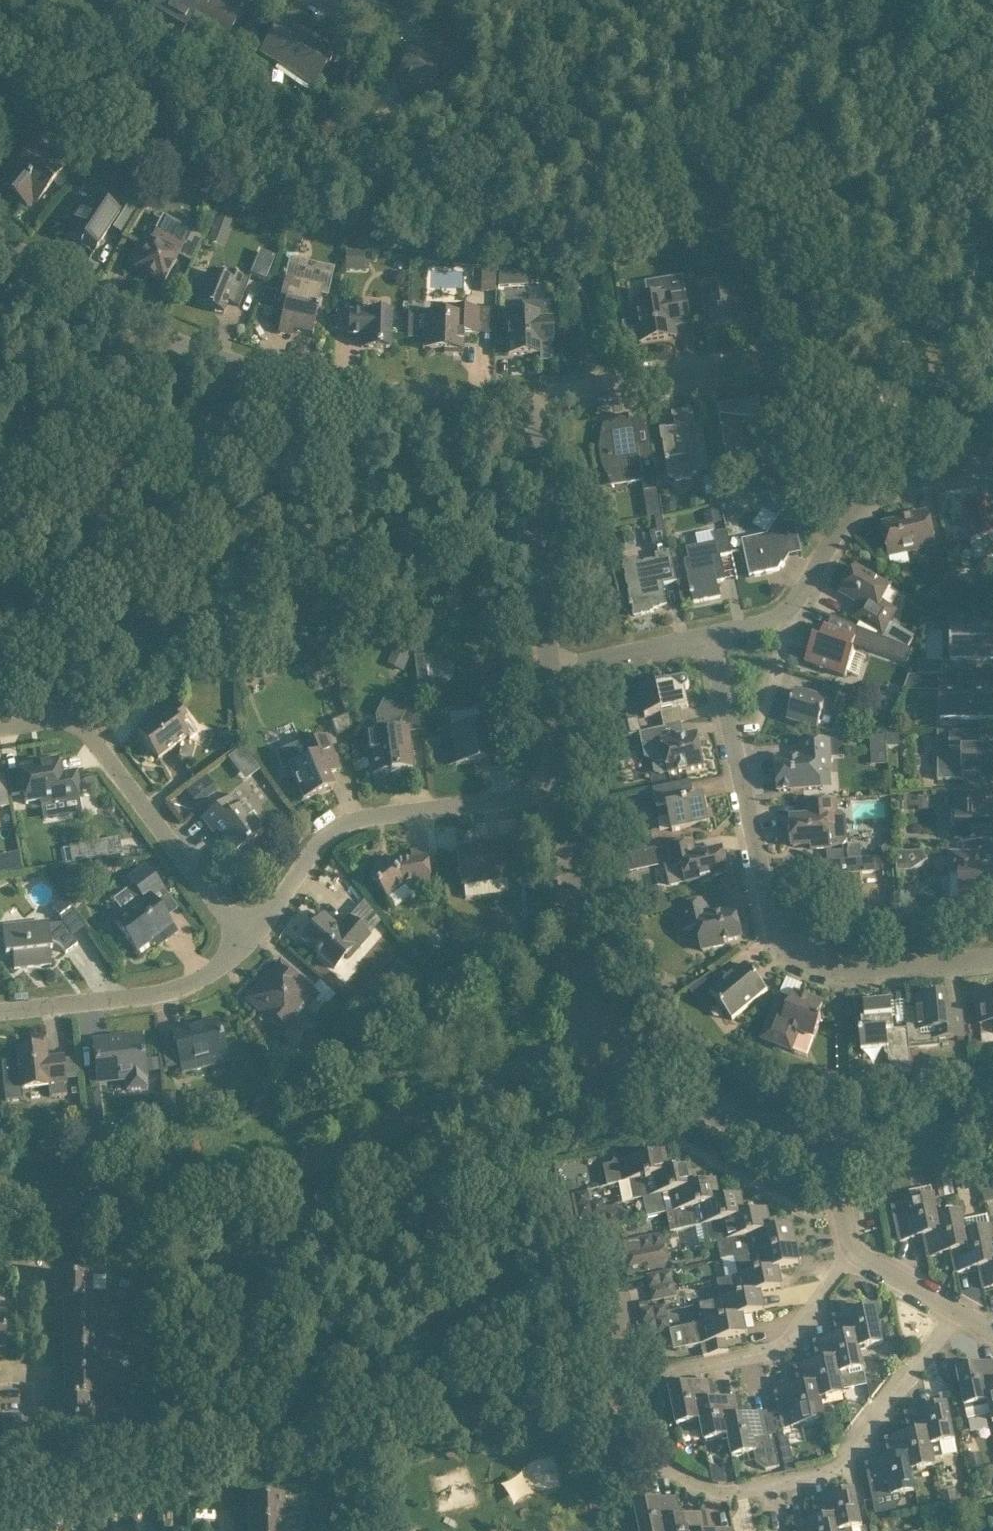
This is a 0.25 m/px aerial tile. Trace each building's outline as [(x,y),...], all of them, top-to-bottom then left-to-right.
[(30,13),(24,0),(12,6),(18,19),(30,13)] [(151,7),(165,16),(186,27),(201,0),(155,0),(151,7)] [(186,27),(187,28),(188,25),(223,45),(241,14),(245,7),(233,0),(201,0),(186,27)] [(44,7),(35,21),(44,26),(52,13),(44,7)] [(297,32),(281,22),(271,39),(260,57),(313,88),(329,63),(334,53),(297,32)] [(442,88),(448,77),(456,64),(448,60),(431,50),(424,61),(411,53),(395,80),(404,84),(399,92),(423,106),(427,98),(435,84),(442,88)] [(335,115),(331,121),(333,128),(339,131),(345,129),(349,123),(347,117),(341,114),(335,115)] [(9,178),(2,187),(27,207),(34,199),(37,202),(50,187),(53,183),(58,188),(63,187),(69,180),(68,176),(63,171),(63,170),(34,147),(27,157),(9,178)] [(211,166),(208,179),(221,183),(225,169),(211,166)] [(125,205),(138,214),(150,193),(148,192),(150,188),(144,183),(141,187),(138,185),(125,205)] [(82,206),(81,208),(73,219),(76,221),(67,236),(81,246),(84,241),(96,249),(107,233),(120,212),(106,204),(104,207),(90,198),(84,208),(82,206)] [(738,215),(741,238),(750,236),(746,214),(738,215)] [(163,285),(173,267),(184,246),(185,247),(193,233),(163,216),(155,230),(159,232),(150,249),(140,244),(132,258),(139,262),(135,269),(163,285)] [(212,231),(226,236),(232,221),(225,219),(218,216),(212,231)] [(275,258),(260,252),(250,275),(266,281),(275,258)] [(345,252),(344,271),(362,272),(363,252),(345,252)] [(239,307),(246,289),(250,279),(229,271),(226,278),(209,272),(204,285),(196,304),(215,312),(216,308),(225,312),(228,303),(239,307)] [(509,286),(510,272),(499,271),(498,286),(509,286)] [(481,275),(481,293),(495,293),(495,276),(481,275)] [(638,321),(623,323),(627,343),(641,341),(641,343),(669,339),(667,328),(676,327),(690,324),(691,324),(687,295),(686,295),(683,277),(667,280),(668,287),(648,290),(649,299),(635,301),(638,321)] [(284,282),(284,284),(279,304),(284,305),(278,331),(292,335),(294,329),(313,333),(317,313),(324,285),(294,278),(293,284),(284,282)] [(724,291),(702,294),(709,332),(736,328),(735,322),(751,319),(746,287),(724,291)] [(270,311),(272,311),(274,303),(276,293),(266,291),(258,308),(270,311)] [(522,304),(523,315),(507,316),(508,356),(540,355),(539,346),(553,345),(552,328),(551,303),(522,304)] [(463,353),(463,334),(479,335),(479,309),(464,309),(464,315),(424,313),(423,350),(444,351),(444,354),(453,354),(453,353),(463,353)] [(349,311),(349,318),(349,338),(367,339),(367,348),(390,349),(390,329),(391,311),(349,311)] [(760,401),(718,408),(729,471),(770,464),(768,450),(747,453),(742,426),(763,423),(760,401)] [(662,433),(669,479),(698,475),(697,470),(708,469),(704,440),(698,441),(693,411),(674,415),(676,431),(662,433)] [(652,444),(638,446),(634,421),(631,421),(630,416),(613,419),(614,424),(604,426),(603,435),(605,448),(609,457),(607,466),(610,480),(627,477),(628,485),(643,483),(645,492),(659,490),(652,444)] [(718,476),(717,476),(704,478),(706,488),(718,486),(719,486),(718,476)] [(751,480),(730,483),(733,498),(753,494),(751,480)] [(779,571),(788,557),(785,543),(787,538),(797,536),(798,540),(799,540),(788,489),(770,493),(772,496),(773,500),(785,510),(775,523),(767,536),(742,541),(750,578),(779,571)] [(964,505),(968,524),(971,541),(983,538),(986,554),(989,568),(992,567),(992,507),(991,500),(991,499),(977,502),(977,499),(968,501),(966,501),(967,504),(964,505)] [(704,513),(707,526),(722,523),(719,510),(704,513)] [(890,557),(908,553),(936,547),(932,532),(928,511),(899,517),(900,522),(883,526),(890,557)] [(666,530),(663,517),(655,518),(658,532),(666,530)] [(733,554),(729,535),(728,533),(715,535),(717,544),(687,550),(689,560),(685,561),(694,604),(721,598),(718,583),(722,582),(725,578),(721,557),(733,554)] [(673,564),(671,552),(663,553),(656,555),(657,561),(640,565),(639,559),(623,562),(632,602),(630,603),(631,607),(633,607),(635,617),(654,613),(654,609),(668,606),(664,586),(677,583),(673,564)] [(867,609),(860,621),(883,634),(896,612),(882,603),(891,588),(856,568),(841,594),(867,609)] [(951,633),(951,661),(992,661),(992,625),(970,625),(970,617),(951,617),(951,633)] [(843,635),(828,629),(825,628),(824,629),(820,642),(814,640),(806,663),(824,670),(846,678),(848,673),(855,654),(851,653),(856,641),(873,647),(877,636),(854,627),(851,637),(843,635)] [(901,630),(894,643),(908,648),(915,638),(901,630)] [(398,645),(395,651),(407,656),(410,650),(398,645)] [(425,660),(424,650),(414,651),(415,661),(425,660)] [(407,657),(395,652),(394,651),(388,664),(404,670),(409,658),(407,657)] [(500,659),(476,662),(478,680),(502,677),(500,659)] [(916,689),(916,677),(909,677),(905,689),(916,689)] [(992,720),(992,695),(989,695),(989,683),(979,683),(979,678),(941,678),(941,706),(941,720),(950,720),(992,720)] [(656,686),(650,688),(639,690),(646,718),(689,708),(688,705),(686,692),(689,690),(690,686),(689,685),(689,683),(687,682),(686,682),(684,682),(668,685),(668,681),(656,684),(656,686)] [(787,721),(818,730),(828,734),(835,732),(839,719),(834,712),(840,692),(825,687),(821,699),(797,691),(787,721)] [(157,719),(138,733),(158,760),(161,758),(174,748),(179,744),(188,737),(190,740),(198,734),(185,717),(184,719),(170,700),(169,701),(153,713),(157,719)] [(390,774),(412,772),(407,731),(398,732),(398,728),(406,711),(383,700),(375,717),(377,734),(367,736),(372,775),(390,773),(390,774)] [(451,730),(444,731),(446,746),(448,766),(456,765),(456,766),(476,764),(488,762),(486,752),(500,750),(502,750),(497,708),(480,710),(480,711),(449,715),(451,730)] [(337,736),(350,730),(349,715),(331,723),(337,736)] [(630,736),(640,734),(642,734),(639,719),(628,721),(631,735),(630,736)] [(642,734),(640,734),(643,746),(645,759),(653,761),(666,758),(669,774),(670,775),(705,767),(698,734),(667,741),(665,729),(642,734)] [(962,775),(981,775),(981,781),(992,781),(992,752),(981,752),(981,733),(938,733),(939,781),(962,781),(962,775)] [(899,736),(887,736),(887,748),(899,747),(899,736)] [(333,788),(329,778),(328,776),(340,771),(332,752),(326,737),(300,748),(299,744),(275,753),(283,771),(290,768),(303,801),(326,791),(333,788)] [(886,737),(871,738),(872,752),(887,751),(886,737)] [(831,758),(830,741),(801,743),(802,758),(776,760),(779,793),(820,789),(819,773),(832,772),(831,758)] [(240,747),(226,758),(243,780),(257,769),(240,747)] [(35,768),(20,771),(26,805),(41,802),(42,807),(81,800),(77,772),(61,775),(58,759),(34,763),(35,768)] [(197,805),(212,794),(216,791),(206,778),(188,793),(197,805)] [(98,787),(96,779),(85,781),(86,789),(98,787)] [(691,797),(694,796),(691,783),(653,791),(659,819),(669,817),(673,832),(711,823),(706,800),(692,803),(691,797)] [(966,793),(956,793),(956,812),(953,812),(953,826),(956,826),(956,841),(992,841),(992,811),(986,811),(986,793),(966,793)] [(230,799),(219,807),(203,819),(214,834),(218,831),(234,852),(243,844),(245,847),(263,834),(241,805),(237,808),(230,799)] [(831,849),(831,847),(844,847),(848,841),(847,817),(842,813),(837,813),(836,801),(804,803),(805,818),(791,819),(793,847),(812,846),(813,850),(831,849)] [(118,840),(89,845),(69,849),(72,863),(92,860),(121,855),(118,840)] [(485,848),(457,852),(461,886),(509,880),(504,840),(484,843),(485,848)] [(714,881),(713,878),(728,875),(722,849),(695,855),(692,842),(668,847),(672,866),(666,868),(670,888),(700,881),(701,884),(714,881)] [(896,857),(896,852),(895,843),(888,844),(883,850),(883,858),(896,857)] [(920,849),(901,853),(904,866),(923,861),(920,849)] [(404,887),(410,894),(431,891),(428,870),(425,851),(410,853),(411,861),(402,862),(393,869),(385,859),(373,868),(377,874),(370,879),(383,895),(388,901),(388,900),(404,887)] [(950,873),(960,873),(960,902),(977,902),(977,897),(992,897),(992,867),(982,867),(982,853),(950,853),(950,873)] [(634,854),(626,856),(630,874),(638,872),(634,854)] [(863,905),(861,874),(876,873),(875,859),(860,860),(860,859),(815,863),(818,908),(863,905)] [(177,933),(152,900),(164,891),(145,866),(127,880),(133,887),(142,899),(122,914),(113,921),(137,953),(161,936),(165,942),(177,933)] [(44,873),(63,897),(74,888),(63,874),(62,875),(57,869),(44,873)] [(61,918),(71,910),(61,897),(50,906),(59,919),(61,918)] [(707,902),(687,906),(680,908),(685,932),(696,929),(697,936),(699,935),(703,951),(725,947),(724,943),(742,939),(736,911),(710,916),(707,902)] [(887,909),(862,911),(863,927),(888,925),(887,909)] [(301,941),(316,954),(333,969),(345,957),(348,959),(369,936),(364,932),(349,919),(339,930),(323,916),(301,941)] [(49,944),(53,944),(58,945),(62,949),(66,954),(77,946),(62,925),(49,926),(49,923),(2,928),(5,956),(13,956),(14,970),(51,966),(49,944)] [(382,935),(367,953),(386,970),(401,952),(382,935)] [(380,984),(399,1001),(420,978),(400,961),(380,984)] [(248,1001),(263,1014),(284,1032),(304,1009),(315,1019),(323,1009),(312,1000),(316,996),(280,965),(279,965),(282,967),(270,980),(268,978),(248,1001)] [(711,973),(689,990),(700,1004),(711,995),(733,1021),(768,992),(746,965),(721,984),(717,980),(711,973)] [(658,997),(659,998),(668,1004),(675,994),(665,987),(660,993),(658,997)] [(977,993),(980,1026),(992,1024),(992,991),(977,993)] [(801,1034),(815,1039),(822,1021),(817,1019),(823,1005),(795,994),(792,1003),(779,998),(762,1042),(793,1054),(801,1034)] [(965,1038),(964,1034),(963,1014),(949,1015),(947,996),(929,998),(929,997),(917,998),(918,1009),(906,1010),(906,1018),(908,1029),(910,1051),(941,1048),(941,1040),(965,1038)] [(352,1012),(338,999),(331,1006),(346,1019),(352,1012)] [(862,1052),(885,1050),(886,1055),(889,1058),(890,1064),(903,1076),(912,1075),(911,1058),(910,1051),(908,1029),(894,1031),(892,1001),(864,1003),(866,1021),(862,1021),(863,1033),(860,1034),(862,1052)] [(228,1063),(222,1041),(217,1022),(187,1030),(186,1027),(172,1031),(177,1050),(183,1075),(228,1063)] [(145,1073),(143,1061),(141,1037),(93,1042),(95,1062),(97,1079),(98,1081),(145,1076),(145,1073)] [(729,1046),(724,1056),(735,1062),(740,1051),(729,1046)] [(21,1091),(48,1087),(49,1098),(66,1096),(65,1084),(66,1084),(63,1058),(46,1059),(45,1047),(16,1050),(18,1070),(21,1091)] [(143,1061),(145,1073),(153,1072),(160,1071),(159,1059),(152,1060),(143,1061)] [(851,1075),(851,1090),(851,1102),(859,1102),(859,1089),(861,1089),(861,1075),(851,1075)] [(914,1096),(925,1095),(924,1082),(913,1083),(914,1096)] [(82,1110),(71,1111),(72,1126),(84,1125),(82,1110)] [(104,1123),(103,1114),(88,1116),(89,1125),(104,1123)] [(620,1185),(631,1183),(670,1174),(670,1173),(666,1154),(604,1167),(609,1187),(620,1185)] [(631,1183),(620,1185),(624,1204),(635,1202),(646,1200),(657,1198),(656,1197),(695,1188),(691,1169),(670,1173),(670,1174),(631,1183)] [(965,1190),(982,1186),(979,1171),(962,1175),(965,1190)] [(931,1181),(935,1199),(945,1197),(941,1179),(931,1181)] [(717,1183),(695,1188),(656,1197),(657,1198),(646,1200),(649,1218),(667,1215),(683,1212),(682,1211),(721,1203),(721,1202),(717,1183)] [(910,1192),(912,1204),(893,1208),(900,1242),(923,1237),(942,1234),(939,1220),(940,1220),(939,1219),(935,1199),(934,1199),(932,1187),(910,1192)] [(992,1203),(992,1189),(983,1191),(986,1204),(992,1203)] [(581,1219),(593,1217),(592,1204),(590,1192),(576,1195),(581,1219)] [(682,1211),(683,1212),(667,1215),(671,1234),(707,1227),(707,1226),(746,1217),(742,1198),(721,1202),(721,1203),(682,1211)] [(604,1202),(592,1204),(593,1217),(596,1229),(608,1227),(607,1214),(604,1202)] [(619,1211),(607,1214),(608,1227),(610,1239),(623,1236),(619,1211)] [(711,1245),(718,1244),(731,1241),(772,1232),(772,1231),(768,1212),(746,1217),(707,1226),(707,1227),(711,1245)] [(964,1215),(940,1220),(939,1220),(942,1234),(923,1237),(928,1258),(951,1253),(970,1250),(967,1236),(968,1236),(965,1222),(964,1215)] [(965,1222),(968,1236),(967,1236),(970,1250),(951,1253),(956,1274),(979,1269),(992,1266),(992,1240),(991,1230),(988,1216),(965,1222)] [(731,1241),(735,1259),(797,1247),(793,1227),(772,1231),(772,1232),(731,1241)] [(668,1248),(666,1234),(640,1239),(642,1252),(642,1253),(668,1248)] [(735,1259),(739,1278),(739,1279),(780,1270),(801,1266),(797,1247),(735,1259)] [(630,1267),(645,1265),(671,1259),(668,1248),(642,1253),(642,1252),(628,1255),(630,1267)] [(979,1269),(983,1289),(992,1287),(992,1266),(979,1269)] [(718,1282),(721,1301),(721,1302),(762,1293),(762,1294),(784,1289),(780,1270),(739,1279),(739,1278),(718,1282)] [(647,1277),(650,1290),(675,1285),(672,1272),(647,1277)] [(56,1303),(112,1302),(112,1292),(92,1293),(91,1278),(48,1279),(48,1289),(55,1289),(56,1303)] [(677,1297),(675,1285),(650,1290),(652,1302),(677,1297)] [(699,1305),(703,1324),(703,1325),(744,1317),(766,1312),(762,1294),(762,1293),(721,1302),(721,1301),(699,1305)] [(112,1302),(56,1303),(56,1313),(63,1313),(63,1326),(56,1326),(56,1327),(101,1326),(119,1326),(119,1316),(100,1316),(100,1303),(112,1303),(112,1302)] [(675,1325),(698,1321),(696,1305),(673,1309),(675,1325)] [(641,1311),(644,1324),(669,1319),(666,1306),(641,1311)] [(834,1318),(838,1339),(839,1340),(857,1337),(859,1349),(860,1349),(884,1344),(877,1310),(834,1318)] [(703,1324),(683,1329),(687,1349),(702,1345),(704,1357),(729,1352),(727,1340),(748,1336),(744,1317),(703,1325),(703,1324)] [(671,1331),(669,1319),(644,1324),(646,1336),(671,1331)] [(101,1326),(56,1327),(56,1337),(63,1337),(64,1351),(119,1350),(119,1340),(101,1340),(101,1326)] [(151,1326),(140,1326),(140,1338),(152,1337),(151,1326)] [(640,1339),(641,1348),(651,1346),(649,1337),(640,1339)] [(840,1374),(841,1374),(843,1387),(863,1383),(861,1370),(864,1370),(860,1349),(859,1349),(857,1337),(839,1340),(838,1339),(815,1344),(819,1365),(819,1366),(838,1362),(840,1374)] [(119,1350),(64,1351),(64,1365),(57,1365),(57,1375),(120,1374),(101,1374),(100,1359),(119,1359),(119,1350)] [(796,1370),(800,1390),(800,1391),(818,1388),(820,1400),(821,1400),(845,1395),(844,1391),(843,1387),(841,1374),(840,1374),(838,1362),(819,1366),(819,1365),(796,1370)] [(988,1403),(989,1403),(986,1389),(992,1388),(992,1365),(958,1373),(967,1420),(991,1415),(988,1403)] [(120,1374),(57,1375),(57,1376),(64,1376),(64,1389),(57,1389),(57,1399),(113,1399),(113,1396),(101,1396),(100,1384),(120,1383),(120,1374)] [(870,1399),(872,1399),(884,1384),(876,1378),(866,1380),(868,1386),(870,1399)] [(717,1404),(716,1404),(712,1383),(670,1392),(677,1426),(701,1421),(698,1408),(717,1404)] [(826,1420),(821,1400),(820,1400),(818,1388),(800,1391),(800,1390),(776,1395),(783,1429),(801,1426),(826,1420)] [(113,1399),(57,1399),(57,1413),(50,1414),(50,1424),(93,1423),(93,1407),(114,1407),(113,1399)] [(740,1399),(716,1404),(717,1404),(698,1408),(701,1421),(705,1442),(728,1437),(729,1437),(726,1424),(744,1420),(744,1419),(740,1399)] [(906,1415),(910,1436),(928,1433),(931,1446),(932,1445),(935,1460),(944,1458),(941,1444),(955,1441),(948,1407),(906,1415)] [(768,1414),(744,1419),(744,1420),(726,1424),(729,1437),(728,1437),(733,1457),(755,1453),(757,1464),(767,1471),(780,1468),(775,1442),(771,1443),(770,1437),(772,1436),(768,1414)] [(887,1441),(891,1461),(891,1462),(908,1459),(911,1471),(936,1466),(935,1460),(932,1445),(931,1446),(928,1433),(910,1436),(887,1441)] [(789,1440),(786,1440),(780,1442),(782,1454),(792,1452),(789,1440)] [(983,1458),(969,1460),(971,1470),(985,1468),(983,1458)] [(867,1466),(871,1488),(874,1502),(895,1498),(894,1496),(916,1492),(911,1471),(908,1459),(891,1462),(891,1461),(867,1466)] [(718,1484),(727,1486),(725,1476),(716,1467),(710,1468),(713,1483),(718,1484)] [(959,1507),(956,1492),(941,1495),(945,1510),(959,1507)] [(852,1529),(863,1527),(856,1493),(813,1501),(818,1522),(818,1523),(836,1519),(838,1530),(852,1530),(852,1529)] [(302,1522),(282,1522),(282,1508),(303,1508),(303,1498),(248,1498),(248,1513),(241,1513),(241,1523),(302,1522)] [(640,1530),(666,1530),(665,1525),(682,1521),(682,1520),(678,1500),(635,1508),(640,1528),(640,1530)] [(682,1520),(682,1521),(665,1525),(666,1530),(709,1530),(706,1515),(682,1520)] [(795,1530),(838,1530),(836,1519),(818,1523),(818,1522),(794,1527),(795,1530)] [(302,1522),(241,1523),(241,1524),(248,1523),(248,1530),(302,1530),(302,1522)]
